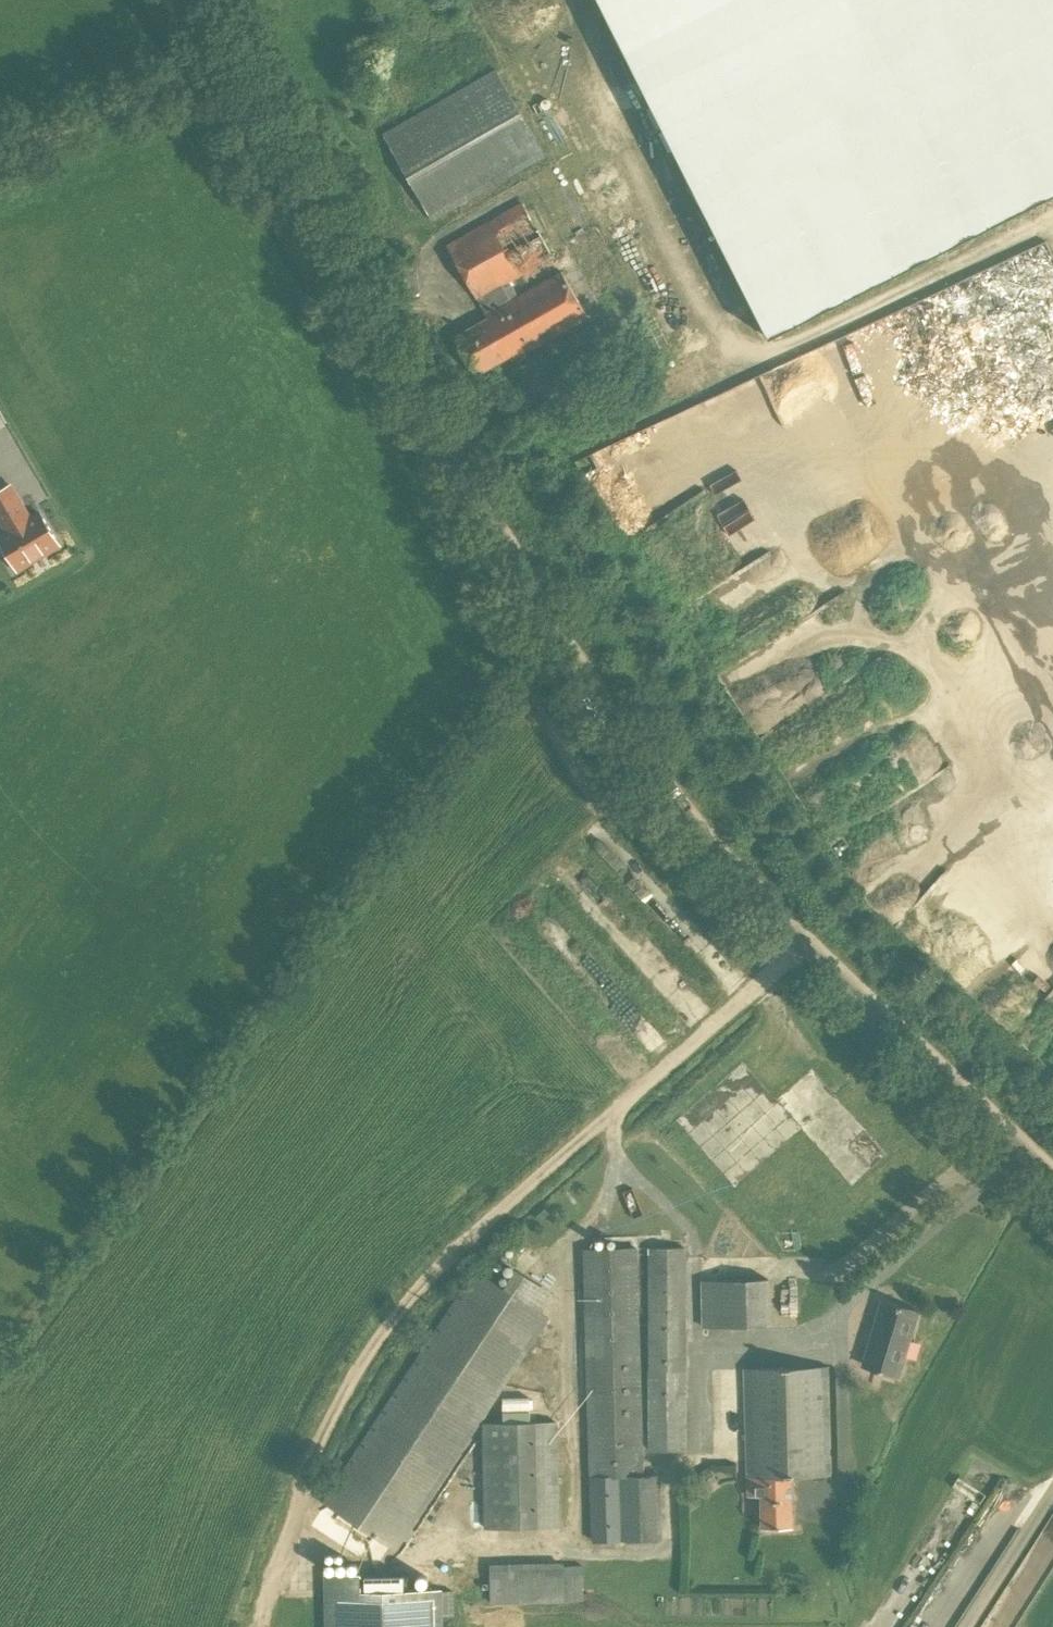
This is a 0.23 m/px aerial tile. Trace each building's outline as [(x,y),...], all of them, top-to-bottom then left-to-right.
[(725,322),(1052,168),(1052,0),(573,0),(725,322)] [(531,111),(414,169),(438,218),(555,160),(531,111)] [(479,294),(559,257),(524,180),(443,217),(479,294)] [(582,290),(469,347),(486,380),(598,322),(582,290)] [(40,512),(31,518),(28,514),(19,498),(11,484),(0,490),(0,517),(8,531),(0,536),(0,540),(17,569),(59,544),(40,512)] [(654,1449),(690,1448),(685,1246),(650,1247),(654,1449)] [(642,1475),(637,1247),(583,1248),(590,1476),(591,1540),(660,1538),(658,1474),(642,1475)] [(554,1292),(517,1267),(503,1288),(476,1270),(323,1501),(394,1549),(547,1317),(541,1313),(554,1292)] [(703,1326),(769,1324),(768,1279),(702,1280),(703,1326)] [(898,1376),(918,1309),(882,1299),(865,1352),(884,1358),(880,1371),(898,1376)] [(791,1527),(790,1476),(828,1476),(826,1366),(744,1367),(748,1495),(760,1495),(761,1528),(791,1527)] [(485,1527),(538,1526),(560,1525),(558,1421),(483,1422),(485,1527)] [(490,1564),(491,1603),(584,1600),(583,1564),(565,1564),(565,1561),(490,1564)] [(325,1573),(326,1626),(442,1626),(442,1615),(454,1615),(453,1590),(441,1590),(441,1588),(405,1589),(405,1571),(325,1573)]
